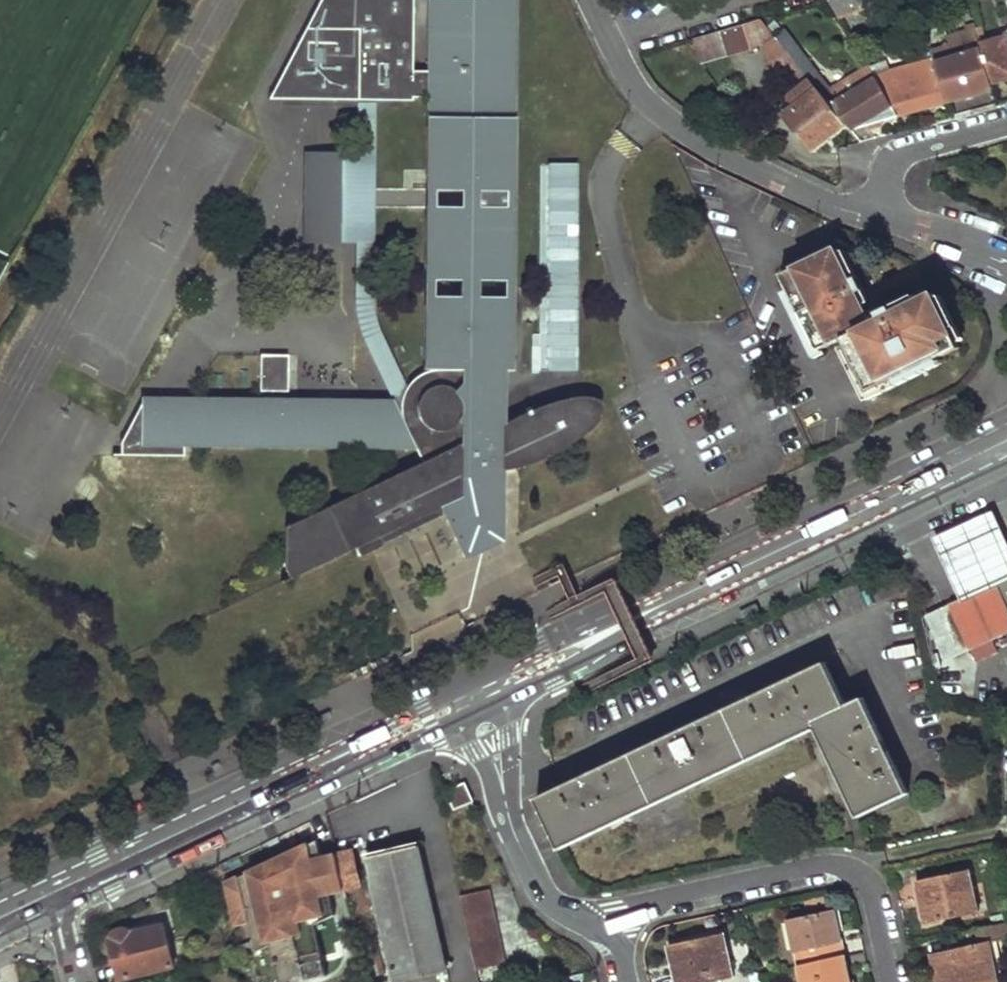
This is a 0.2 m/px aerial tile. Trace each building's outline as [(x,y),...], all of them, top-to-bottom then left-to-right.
[(273,95),(288,95),(288,92),(372,93),(372,96),(374,97),(376,97),(380,98),(383,98),(386,99),(389,98),(391,98),(394,97),(397,96),(397,93),(406,93),(406,96),(416,96),(416,93),(431,93),(431,101),(437,101),(437,117),(431,117),(430,191),(467,191),(466,208),(430,207),(429,281),(466,282),(465,298),(429,297),(428,371),(439,371),(444,371),(443,387),(439,387),(432,389),(427,392),(423,397),(420,403),(419,409),(419,415),(405,421),(397,404),(357,404),(357,397),(283,396),(283,409),(276,409),(276,403),(268,403),(268,396),(194,395),(193,402),(143,401),(123,443),(123,455),(186,455),(186,446),(418,449),(424,462),(287,526),(291,570),(295,578),(360,547),(364,555),(388,544),(387,541),(451,510),(484,495),(491,510),(505,503),(504,469),(513,467),(525,463),(534,459),(544,454),(555,448),(566,442),(574,437),(583,429),(584,429),(593,420),(599,414),(602,408),(603,401),(596,399),(588,399),(579,400),(571,401),(560,403),(551,405),(538,409),(529,413),(518,418),(507,424),(501,428),(502,372),(516,372),(517,298),(481,298),(481,282),(517,282),(518,208),(512,208),(513,192),(518,192),(519,118),(513,118),(514,102),(519,102),(520,28),(514,28),(515,12),(520,12),(520,0),(432,0),(431,67),(417,67),(417,0),(322,0),(273,95)] [(864,0),(830,0),(840,17),(867,10),(865,2),(864,0)] [(745,23),(751,48),(765,44),(770,64),(778,75),(788,67),(814,98),(788,119),(801,135),(834,108),(780,41),(762,18),(745,23)] [(736,53),(751,48),(745,23),(730,28),(736,51),(736,53)] [(736,51),(730,28),(694,38),(701,62),(736,51)] [(901,117),(872,70),(834,95),(785,35),(780,41),(834,108),(848,126),(853,132),(901,117)] [(990,80),(1006,75),(1006,35),(980,44),(981,50),(990,80)] [(990,80),(981,50),(936,63),(949,102),(993,89),(990,80)] [(949,102),(936,63),(932,64),(930,60),(893,72),(890,63),(872,70),(901,117),(949,102)] [(834,108),(801,135),(815,151),(848,126),(834,108)] [(356,216),(356,207),(356,146),(305,145),(304,236),(356,236),(356,229),(356,216)] [(533,372),(578,372),(578,162),(542,162),(542,331),(533,331),(533,372)] [(839,245),(784,271),(821,348),(847,336),(875,389),(966,345),(938,289),(900,308),(896,304),(883,310),(886,316),(877,319),(861,290),(867,287),(859,273),(855,276),(839,245)] [(260,356),(259,393),(287,394),(288,357),(260,356)] [(404,415),(405,421),(419,415),(419,409),(420,403),(423,397),(427,392),(432,389),(439,387),(443,387),(444,371),(439,371),(434,372),(427,375),(419,379),(414,383),(409,390),(408,392),(405,401),(403,408),(404,415)] [(283,396),(268,396),(268,403),(276,403),(276,409),(283,409),(283,396)] [(856,466),(840,473),(843,479),(859,472),(856,466)] [(484,495),(451,510),(473,556),(506,539),(505,503),(491,510),(484,495)] [(957,595),(1006,573),(1006,546),(991,507),(971,516),(931,533),(957,595)] [(972,658),(993,649),(989,638),(1006,630),(1006,573),(957,595),(946,599),(966,646),(972,658)] [(946,655),(966,646),(946,599),(925,608),(946,655)] [(849,705),(828,663),(534,793),(559,842),(816,728),(856,817),(908,794),(866,698),(849,705)] [(464,781),(446,789),(455,809),(472,802),(464,781)] [(417,845),(362,858),(391,980),(446,968),(417,845)] [(334,856),(343,890),(360,886),(349,846),(333,848),(334,856)] [(247,981),(314,981),(328,979),(315,926),(334,918),(329,895),(344,892),(343,890),(334,856),(320,859),(318,849),(298,851),(224,884),(247,981)] [(181,872),(165,880),(168,886),(184,879),(181,872)] [(926,913),(918,915),(921,931),(977,918),(967,877),(920,887),(926,913)] [(486,890),(457,897),(473,971),(502,965),(486,890)] [(783,917),(793,965),(840,954),(829,906),(783,917)] [(110,938),(120,980),(174,968),(164,927),(135,934),(122,929),(110,938)] [(666,938),(670,955),(685,952),(688,961),(672,964),(665,966),(669,981),(681,981),(732,971),(720,927),(666,938)] [(942,981),(997,981),(990,946),(1006,943),(1006,927),(965,935),(968,951),(930,959),(934,977),(941,976),(942,981)] [(658,940),(665,966),(672,964),(670,955),(666,938),(658,940)] [(688,961),(685,952),(670,955),(672,964),(688,961)] [(840,954),(793,965),(797,981),(847,981),(840,954)]
